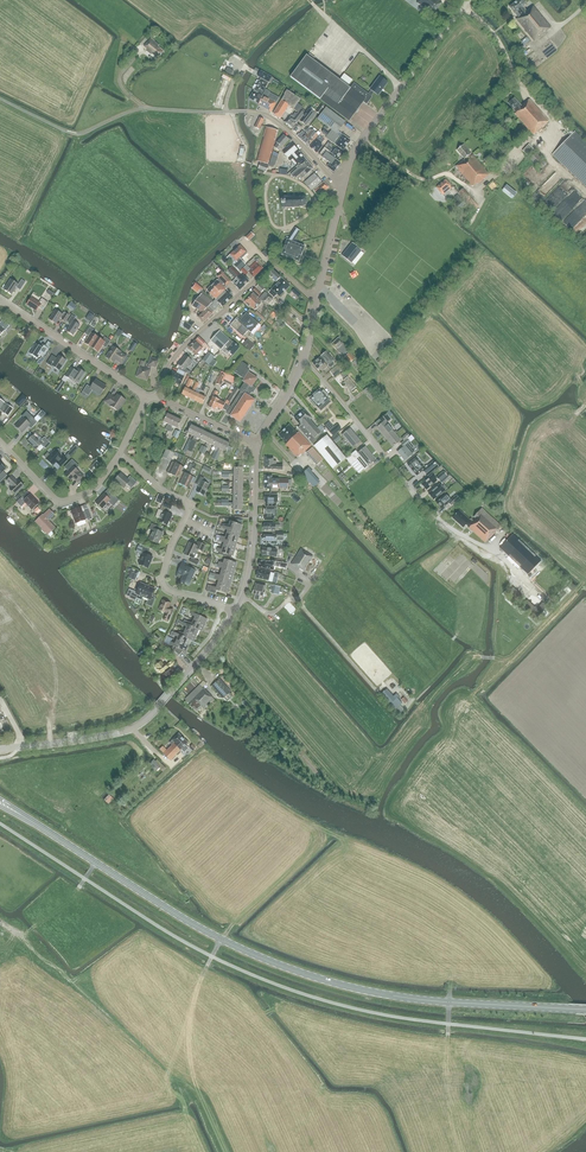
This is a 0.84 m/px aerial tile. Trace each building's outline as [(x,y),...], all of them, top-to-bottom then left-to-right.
[(442,3),(438,0),(419,0),(416,3),(428,12),(429,11),(433,14),(442,3)] [(575,3),(572,0),(540,0),(533,6),(526,11),(523,7),(526,4),(522,0),(518,0),(509,7),(515,14),(517,12),(520,16),(516,19),(534,41),(547,32),(546,31),(551,27),(538,12),(545,6),(555,19),(575,3)] [(320,99),(349,121),(363,102),(366,104),(372,97),(371,96),(374,92),(371,90),(368,94),(354,83),(350,88),(307,55),(325,31),(303,15),(285,39),(282,37),(266,59),(290,77),(320,99)] [(526,37),(521,42),(524,45),(529,40),(526,37)] [(157,58),(163,51),(158,46),(159,45),(151,38),(144,46),(148,49),(147,50),(151,54),(152,53),(157,58)] [(128,50),(135,56),(139,51),(132,45),(128,50)] [(272,76),(261,70),(257,76),(269,82),(272,76)] [(371,90),(374,92),(378,95),(387,82),(380,76),(370,89),(371,90)] [(254,90),(256,91),(261,94),(262,94),(268,83),(260,79),(254,90)] [(281,101),(273,114),(280,118),(289,105),(294,109),(300,99),(287,90),(284,94),(285,94),(281,100),(281,101)] [(263,96),(262,96),(260,95),(261,94),(256,91),(255,92),(254,91),(250,99),(259,103),(263,96)] [(279,98),(270,93),(267,98),(268,99),(268,98),(276,102),(279,98)] [(266,98),(263,96),(259,103),(258,104),(271,112),(276,103),(268,99),(267,98),(266,98)] [(533,135),(549,121),(529,99),(525,103),(525,102),(521,106),(514,98),(508,103),(516,112),(515,114),(533,135)] [(324,108),(321,106),(316,112),(320,114),(324,108)] [(334,142),(336,144),(335,145),(343,150),(350,140),(343,135),(341,137),(339,136),(339,135),(336,133),(345,122),(326,108),(318,119),(332,130),(326,137),(334,143),(334,142)] [(306,125),(308,123),(315,114),(313,112),(309,109),(300,121),(302,122),(306,125)] [(297,123),(304,113),(300,110),(295,117),(291,115),(290,117),(285,123),(292,128),(297,122),(297,123)] [(259,129),(263,120),(259,118),(255,127),(259,129)] [(269,164),(278,130),(266,127),(256,161),(269,164)] [(314,141),(318,135),(312,130),(307,135),(309,136),(308,136),(314,141)] [(585,186),(585,144),(574,132),(553,154),(585,186)] [(310,144),(313,140),(305,134),(302,137),(299,134),(297,136),(300,139),(306,143),(307,142),(310,144)] [(277,143),(274,147),(276,149),(279,151),(289,139),(284,135),(277,143)] [(317,153),(322,146),(321,144),(322,143),(317,138),(310,147),(317,153)] [(330,151),(330,152),(329,154),(337,160),(343,152),(336,147),(333,151),(331,150),(332,149),(328,147),(331,143),(328,142),(324,147),(330,151)] [(477,184),(489,175),(472,154),(472,155),(464,144),(457,150),(464,159),(455,166),(472,186),(476,183),(477,184)] [(535,150),(529,144),(522,151),(528,157),(535,150)] [(296,167),(305,159),(299,152),(293,145),(283,153),(290,160),(296,167)] [(328,154),(329,154),(330,152),(324,148),(319,155),(330,163),(327,167),(333,172),(340,163),(328,154)] [(275,165),(277,158),(279,154),(273,151),(272,156),(269,165),(273,167),(275,165)] [(541,169),(546,163),(535,153),(530,159),(541,169)] [(493,159),(489,154),(483,159),(487,164),(493,159)] [(313,168),(305,159),(296,167),(298,168),(291,174),(293,178),(295,177),(299,181),(313,168)] [(268,166),(266,165),(260,163),(257,173),(263,175),(264,171),(266,172),(268,166)] [(321,182),(321,181),(314,173),(304,182),(311,190),(313,189),(321,182)] [(449,190),(452,188),(445,180),(436,188),(443,195),(445,198),(451,193),(449,190)] [(322,183),(321,182),(313,189),(314,190),(314,191),(316,192),(318,190),(322,193),(329,187),(324,182),(322,183)] [(516,193),(507,185),(503,191),(512,198),(516,193)] [(466,199),(469,196),(462,189),(459,192),(466,199)] [(307,203),(307,202),(307,200),(306,199),(306,200),(305,198),(304,198),(302,197),(299,197),(281,197),(281,201),(281,204),(282,204),(282,207),(282,208),(299,207),(302,206),(303,206),(305,205),(306,205),(305,205),(307,203)] [(465,204),(462,199),(457,203),(461,207),(465,204)] [(529,209),(531,207),(522,199),(520,201),(529,209)] [(303,252),(305,247),(293,242),(300,231),(295,228),(289,237),(287,236),(285,238),(287,240),(281,255),(299,262),(301,256),(303,252)] [(249,240),(254,235),(251,232),(246,237),(249,240)] [(361,250),(352,243),(342,256),(351,263),(357,254),(361,250)] [(242,258),(247,253),(240,245),(235,250),(226,258),(239,271),(245,264),(241,259),(242,258)] [(256,261),(249,268),(247,265),(243,268),(241,270),(246,276),(249,272),(253,277),(263,268),(256,261)] [(249,281),(243,275),(241,277),(232,267),(228,271),(235,279),(232,282),(234,284),(239,290),(249,281)] [(276,282),(277,283),(282,278),(280,277),(273,270),(268,275),(276,282)] [(217,276),(219,279),(218,280),(217,280),(207,290),(216,299),(226,289),(224,287),(226,285),(226,286),(231,281),(222,272),(217,276)] [(282,278),(277,283),(272,289),(268,292),(274,297),(277,294),(279,296),(290,285),(282,278)] [(26,282),(21,279),(18,284),(11,279),(4,289),(12,294),(16,288),(20,290),(26,282)] [(204,288),(196,282),(194,284),(200,289),(202,290),(204,288)] [(198,292),(200,289),(194,284),(192,287),(198,292)] [(261,292),(265,289),(259,284),(256,287),(261,292)] [(258,297),(261,294),(255,288),(252,291),(254,292),(252,294),(252,293),(244,302),(249,306),(250,305),(254,310),(261,303),(256,298),(258,297)] [(222,307),(233,296),(226,289),(209,306),(214,311),(220,305),(222,307)] [(266,306),(273,299),(265,292),(259,298),(266,306)] [(202,293),(199,297),(198,297),(192,306),(200,311),(198,313),(200,315),(198,318),(203,323),(213,313),(208,308),(213,301),(202,293)] [(48,302),(42,298),(39,302),(31,297),(27,304),(37,311),(39,307),(43,310),(48,302)] [(62,314),(56,310),(49,319),(56,324),(60,318),(62,319),(65,322),(69,315),(66,313),(64,316),(62,315),(62,314)] [(91,312),(87,319),(92,322),(96,315),(91,312)] [(235,319),(230,325),(237,331),(243,336),(248,330),(253,334),(260,325),(246,313),(239,322),(235,319)] [(76,317),(72,315),(67,322),(71,324),(66,331),(73,335),(80,325),(73,321),(76,317)] [(2,319),(0,322),(0,335),(4,330),(5,331),(10,325),(2,319)] [(91,348),(98,337),(94,334),(96,331),(90,327),(85,334),(89,336),(84,342),(91,347),(91,348)] [(220,331),(211,341),(221,350),(227,355),(229,352),(233,355),(239,348),(230,339),(230,340),(220,331)] [(102,340),(98,337),(91,348),(92,347),(98,352),(103,346),(106,348),(111,341),(105,337),(102,340)] [(196,355),(198,353),(198,354),(200,354),(202,352),(202,350),(201,349),(202,349),(203,349),(205,347),(207,345),(205,343),(199,337),(188,347),(196,355)] [(349,353),(347,350),(344,346),(347,344),(339,337),(331,344),(336,350),(342,355),(345,357),(351,362),(354,359),(349,353)] [(254,346),(247,339),(242,345),(250,351),(254,346)] [(48,349),(44,346),(42,348),(35,343),(36,344),(30,353),(29,352),(29,353),(37,358),(40,355),(43,357),(48,349)] [(388,353),(392,348),(389,345),(384,350),(388,353)] [(120,352),(121,352),(113,347),(106,357),(114,362),(116,359),(122,363),(126,356),(120,352)] [(331,367),(334,365),(331,362),(333,360),(328,354),(327,351),(321,356),(331,367)] [(208,352),(202,360),(208,364),(214,357),(208,352)] [(66,360),(59,356),(57,358),(52,355),(46,363),(52,367),(53,366),(59,370),(66,360)] [(188,373),(190,371),(185,368),(191,360),(185,355),(178,364),(176,367),(183,371),(184,371),(188,373)] [(381,365),(386,359),(382,355),(377,361),(381,365)] [(158,360),(151,357),(148,364),(145,363),(144,367),(140,366),(136,377),(147,380),(151,369),(150,369),(151,366),(156,368),(158,360)] [(322,371),(328,366),(324,363),(325,362),(320,357),(312,363),(317,369),(319,367),(322,371)] [(257,378),(248,372),(249,370),(247,369),(249,366),(241,361),(234,372),(244,379),(242,381),(244,382),(239,390),(241,391),(226,413),(230,415),(230,416),(233,418),(240,422),(245,415),(246,416),(251,407),(250,407),(255,400),(249,396),(255,387),(252,385),(257,378)] [(342,370),(338,365),(330,371),(334,376),(342,370)] [(76,371),(71,368),(66,376),(71,380),(72,378),(79,382),(85,373),(78,368),(76,371)] [(184,377),(186,373),(178,369),(176,373),(173,371),(169,380),(180,385),(184,377)] [(221,386),(225,377),(220,374),(216,383),(221,386)] [(356,387),(348,376),(343,380),(345,383),(344,383),(351,391),(356,387)] [(189,398),(192,391),(188,389),(190,385),(191,385),(193,381),(189,379),(187,383),(185,388),(182,394),(189,398)] [(106,387),(95,380),(91,387),(87,385),(82,392),(81,394),(85,396),(86,394),(89,396),(93,389),(101,395),(106,387)] [(238,388),(236,386),(227,400),(230,401),(238,388)] [(192,391),(189,398),(195,401),(199,394),(195,393),(198,388),(197,388),(194,387),(192,391)] [(375,397),(367,387),(363,390),(371,400),(375,397)] [(331,402),(328,399),(328,398),(329,397),(323,390),(322,392),(319,389),(315,393),(320,398),(314,404),(321,411),(331,402)] [(218,392),(215,391),(210,400),(211,400),(208,407),(215,410),(216,407),(222,410),(225,403),(219,400),(220,400),(215,398),(218,392)] [(309,399),(314,404),(320,398),(315,393),(309,399)] [(118,411),(125,400),(117,395),(115,398),(109,394),(104,401),(110,405),(110,406),(118,411)] [(206,398),(199,394),(195,401),(202,404),(206,398)] [(20,407),(27,399),(22,395),(15,403),(20,407)] [(13,408),(8,405),(4,403),(0,400),(0,410),(3,412),(8,416),(13,408)] [(311,442),(315,448),(328,437),(327,435),(322,430),(320,432),(310,420),(311,418),(310,417),(304,410),(294,419),(300,425),(298,428),(311,442)] [(168,431),(174,417),(167,414),(163,422),(169,424),(168,426),(167,426),(165,429),(168,431)] [(377,427),(382,434),(390,427),(386,423),(387,421),(391,419),(387,414),(380,419),(383,422),(378,427),(377,427)] [(24,418),(15,426),(22,433),(28,426),(31,429),(37,422),(31,416),(27,421),(24,418)] [(181,420),(174,417),(168,431),(170,432),(172,428),(171,428),(172,426),(177,428),(181,420)] [(333,435),(337,432),(329,422),(325,426),(333,435)] [(187,433),(194,436),(198,428),(191,425),(187,433)] [(302,454),(311,445),(298,432),(297,433),(289,425),(279,435),(284,440),(283,441),(285,444),(297,457),(301,454),(302,454)] [(382,434),(387,440),(395,434),(390,427),(382,434)] [(200,439),(204,431),(198,428),(194,436),(192,440),(189,447),(187,450),(191,452),(197,441),(195,441),(197,438),(200,439)] [(347,441),(355,435),(350,428),(342,435),(347,441)] [(207,442),(210,434),(204,431),(200,439),(207,442)] [(36,449),(37,448),(40,451),(43,447),(44,447),(49,442),(49,441),(47,439),(44,437),(42,439),(35,432),(33,435),(27,441),(36,449)] [(213,445),(217,437),(210,434),(207,442),(213,445)] [(395,434),(387,440),(393,447),(400,440),(395,434)] [(361,441),(355,435),(347,441),(353,448),(361,441)] [(213,445),(219,448),(223,440),(217,437),(213,445)] [(328,437),(315,448),(333,469),(346,458),(328,437)] [(412,454),(415,452),(412,448),(414,447),(407,438),(401,444),(403,447),(397,452),(404,460),(412,454)] [(226,452),(230,444),(223,440),(219,448),(217,453),(214,459),(217,460),(222,450),(226,452)] [(323,459),(312,447),(306,453),(317,465),(323,459)] [(362,460),(371,453),(365,447),(357,453),(362,460)] [(55,451),(55,450),(46,459),(53,465),(56,462),(61,467),(67,460),(64,457),(62,455),(61,454),(61,453),(61,451),(59,449),(57,449),(55,451)] [(175,453),(166,449),(162,456),(171,460),(175,453)] [(357,457),(353,452),(347,457),(351,463),(357,457)] [(376,460),(371,453),(362,460),(368,466),(376,460)] [(282,470),(282,465),(276,465),(276,461),(273,461),(273,458),(265,457),(265,469),(282,470)] [(417,461),(415,458),(407,464),(410,467),(417,476),(423,471),(427,476),(435,469),(431,464),(427,467),(424,463),(421,466),(417,461)] [(78,482),(84,477),(79,472),(78,471),(76,469),(75,468),(73,466),(76,463),(72,459),(64,467),(68,471),(65,475),(71,480),(73,478),(78,482)] [(97,461),(93,464),(97,469),(101,465),(97,461)] [(167,472),(173,475),(178,464),(172,461),(167,472)] [(182,471),(184,467),(178,464),(173,475),(178,478),(182,471)] [(301,474),(307,481),(313,475),(312,473),(313,472),(309,468),(301,474)] [(187,474),(182,471),(178,478),(176,482),(182,485),(187,474)] [(447,475),(443,471),(436,477),(440,481),(447,475)] [(131,489),(137,482),(130,476),(127,479),(121,473),(115,480),(124,488),(127,485),(131,489)] [(193,477),(187,474),(182,485),(188,488),(191,482),(194,483),(196,478),(193,477)] [(447,475),(440,481),(443,484),(451,477),(448,474),(447,475)] [(288,479),(279,479),(272,478),(272,475),(265,475),(264,488),(269,489),(272,489),(272,485),(279,485),(278,488),(288,489),(288,479)] [(433,483),(437,481),(432,475),(429,478),(421,484),(426,490),(433,484),(433,483)] [(15,495),(24,486),(18,480),(17,482),(12,476),(7,481),(12,486),(10,489),(15,495)] [(203,495),(209,484),(202,481),(204,478),(200,476),(196,484),(200,486),(197,492),(203,495)] [(440,484),(429,494),(433,499),(442,492),(442,493),(447,488),(444,485),(442,487),(440,484)] [(17,502),(19,504),(21,507),(24,504),(26,503),(27,504),(32,509),(38,504),(39,503),(30,494),(27,491),(22,496),(23,496),(17,502)] [(113,493),(111,495),(108,498),(104,494),(96,503),(102,508),(108,502),(113,506),(119,500),(113,493)] [(264,494),(264,502),(265,502),(265,506),(276,507),(276,502),(277,502),(277,494),(264,494)] [(451,506),(459,499),(456,495),(450,500),(446,494),(436,502),(441,509),(448,503),(451,506)] [(164,501),(163,504),(160,510),(158,509),(156,516),(160,518),(159,522),(167,525),(169,521),(170,521),(172,515),(168,513),(170,509),(171,509),(172,505),(164,501)] [(82,511),(80,507),(71,510),(76,523),(85,520),(87,519),(88,520),(92,519),(89,509),(82,511)] [(276,516),(276,513),(274,512),(274,508),(264,508),(264,515),(264,520),(274,520),(274,516),(276,516)] [(471,518),(470,520),(459,511),(453,518),(463,527),(466,524),(468,526),(468,527),(485,542),(489,538),(501,526),(481,508),(473,517),(475,519),(474,520),(471,518)] [(48,520),(54,515),(49,509),(43,515),(35,522),(42,528),(42,530),(45,533),(46,532),(48,534),(55,527),(48,520)] [(232,529),(240,531),(242,525),(230,521),(229,525),(224,524),(224,526),(232,529)] [(158,543),(163,532),(158,531),(160,527),(151,523),(149,529),(153,530),(149,539),(158,543)] [(227,530),(226,534),(238,537),(240,531),(224,526),(223,529),(227,530)] [(283,539),(283,533),(277,533),(277,536),(264,535),(264,537),(263,537),(263,543),(276,543),(276,540),(280,540),(280,539),(283,539)] [(217,537),(220,538),(220,539),(236,543),(238,537),(226,534),(225,537),(221,536),(216,535),(216,537),(217,537)] [(541,560),(513,534),(500,548),(528,574),(541,560)] [(224,542),(223,546),(235,549),(236,543),(220,539),(220,538),(217,537),(216,540),(220,541),(224,542)] [(465,545),(495,559),(497,555),(467,541),(465,545)] [(186,548),(196,553),(198,550),(203,552),(206,546),(198,542),(197,546),(189,542),(186,548)] [(148,555),(149,551),(150,550),(148,549),(149,547),(142,544),(141,546),(138,545),(136,551),(138,553),(143,554),(139,564),(148,568),(153,557),(148,555)] [(235,549),(223,546),(222,550),(217,548),(217,551),(233,556),(235,549)] [(276,557),(277,549),(262,547),(262,555),(276,557)] [(194,559),(196,553),(186,548),(184,554),(191,558),(190,562),(197,565),(199,561),(194,559)] [(322,562),(313,556),(301,549),(291,564),(299,569),(312,576),(322,562)] [(219,562),(218,564),(234,569),(236,563),(225,559),(223,563),(219,562)] [(287,564),(280,562),(275,561),(270,560),(269,562),(263,560),(262,562),(260,562),(258,563),(258,565),(259,566),(259,567),(273,570),(274,566),(286,568),(287,564)] [(183,562),(181,565),(178,573),(183,575),(180,582),(188,585),(195,570),(187,567),(188,565),(183,562)] [(218,564),(215,563),(214,566),(218,567),(222,568),(221,572),(233,575),(234,569),(218,564)] [(274,575),(274,573),(259,570),(257,577),(268,580),(269,576),(273,577),(274,575)] [(233,575),(221,572),(220,575),(215,574),(215,576),(231,581),(233,575)] [(231,581),(215,576),(214,578),(214,579),(218,580),(217,584),(229,587),(231,581)] [(148,585),(141,582),(137,592),(133,590),(129,589),(126,595),(130,597),(130,598),(136,600),(137,598),(142,600),(143,597),(148,585)] [(571,591),(576,586),(571,582),(567,586),(571,591)] [(266,585),(262,584),(256,583),(255,588),(254,588),(253,594),(264,596),(265,590),(266,585)] [(216,590),(227,594),(229,587),(217,584),(216,587),(208,585),(206,591),(215,594),(216,590)] [(155,588),(148,585),(143,597),(148,599),(146,604),(152,607),(155,599),(151,598),(155,588)] [(280,587),(273,585),(272,593),(281,595),(282,592),(279,592),(280,587)] [(170,603),(163,600),(159,610),(166,613),(164,620),(168,621),(173,609),(169,607),(170,603)] [(537,608),(535,607),(527,600),(526,600),(523,604),(537,617),(541,614),(544,610),(547,606),(542,602),(537,607),(537,608)] [(195,617),(193,620),(204,625),(207,619),(192,612),(191,615),(195,617)] [(184,620),(183,623),(186,624),(191,626),(199,629),(199,630),(202,631),(204,625),(193,620),(192,624),(188,622),(184,620)] [(186,624),(183,623),(182,625),(186,627),(185,630),(196,635),(199,630),(199,629),(191,626),(186,624)] [(196,635),(185,630),(183,634),(179,632),(178,634),(182,636),(190,640),(193,641),(196,635)] [(188,645),(190,640),(182,636),(178,634),(175,633),(174,635),(178,637),(176,640),(188,645)] [(171,642),(169,644),(176,647),(174,651),(179,655),(182,652),(183,650),(185,651),(188,645),(176,640),(175,644),(171,642)] [(158,643),(156,641),(152,645),(153,646),(154,649),(156,650),(159,652),(162,648),(161,646),(158,643)] [(170,668),(176,664),(172,660),(167,664),(167,665),(165,663),(163,664),(161,661),(155,665),(158,668),(161,674),(170,667),(170,668)] [(177,664),(173,667),(162,674),(166,680),(177,672),(181,668),(177,664)] [(223,698),(230,692),(219,679),(212,686),(223,698)] [(214,699),(212,697),(203,688),(203,689),(200,685),(185,699),(188,703),(193,709),(194,708),(197,712),(202,707),(204,709),(214,699)] [(402,702),(397,697),(398,696),(396,694),(393,696),(387,689),(381,694),(390,704),(394,709),(402,702)] [(400,715),(405,711),(401,706),(396,711),(400,715)] [(181,750),(188,743),(179,734),(170,742),(172,745),(164,754),(170,760),(181,749),(181,750)] [(157,759),(155,761),(154,760),(150,764),(153,766),(152,767),(156,771),(160,767),(163,771),(166,768),(157,759)] [(108,804),(113,799),(109,795),(104,800),(108,804)]
